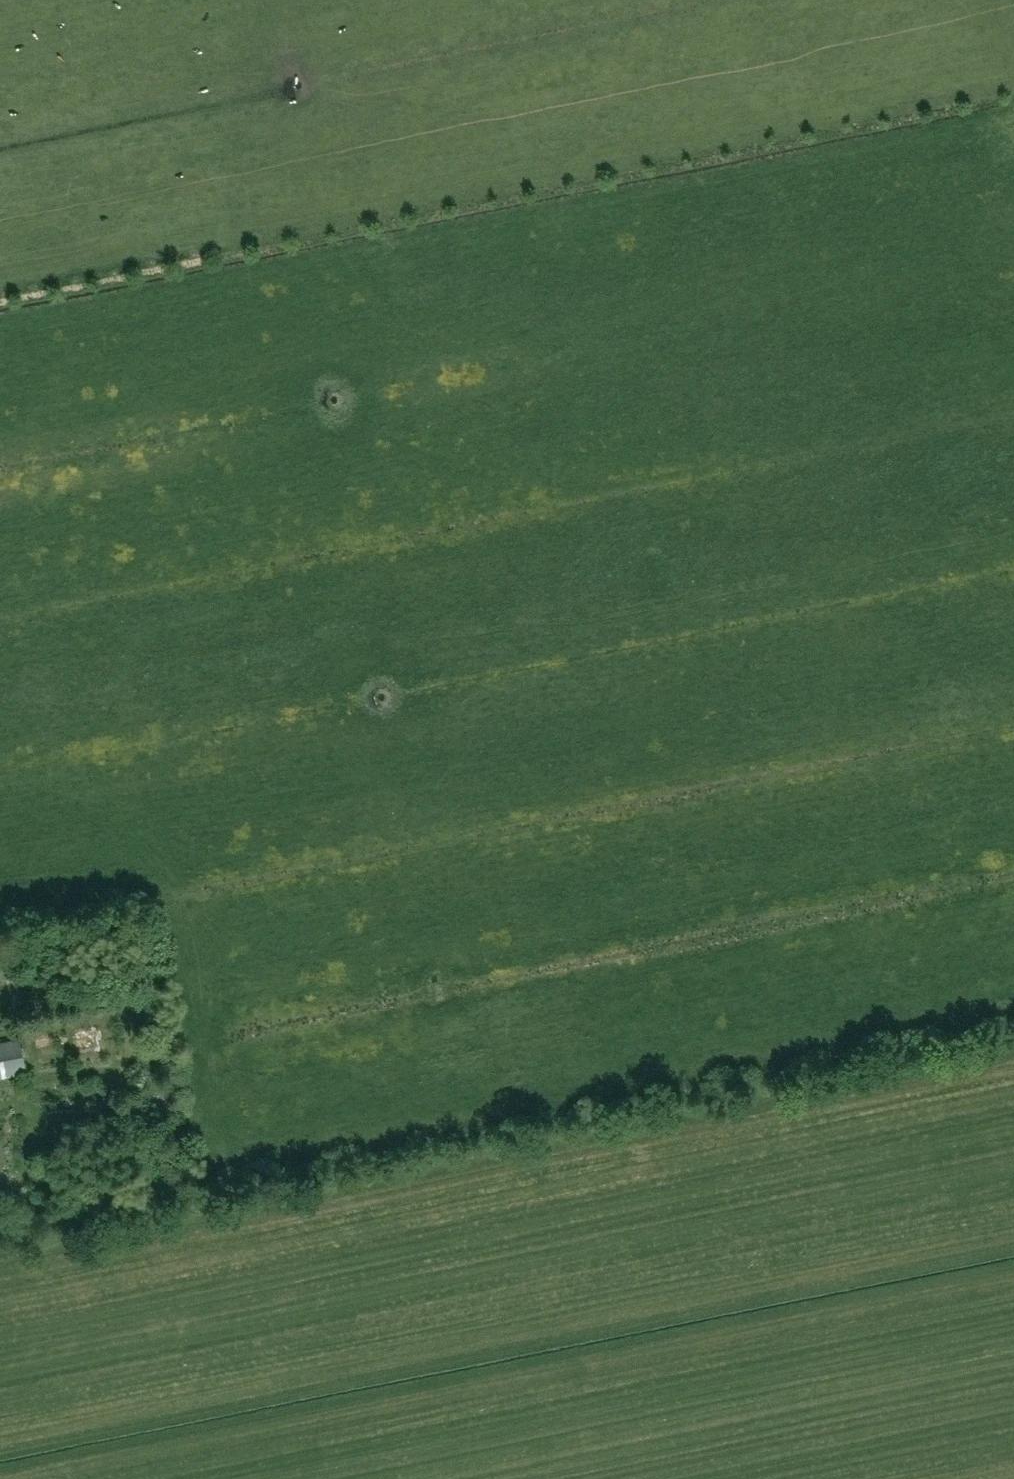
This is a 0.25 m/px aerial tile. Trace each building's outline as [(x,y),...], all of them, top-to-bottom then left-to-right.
[(112,1055),(105,1022),(0,1043),(0,1077),(112,1055)]
